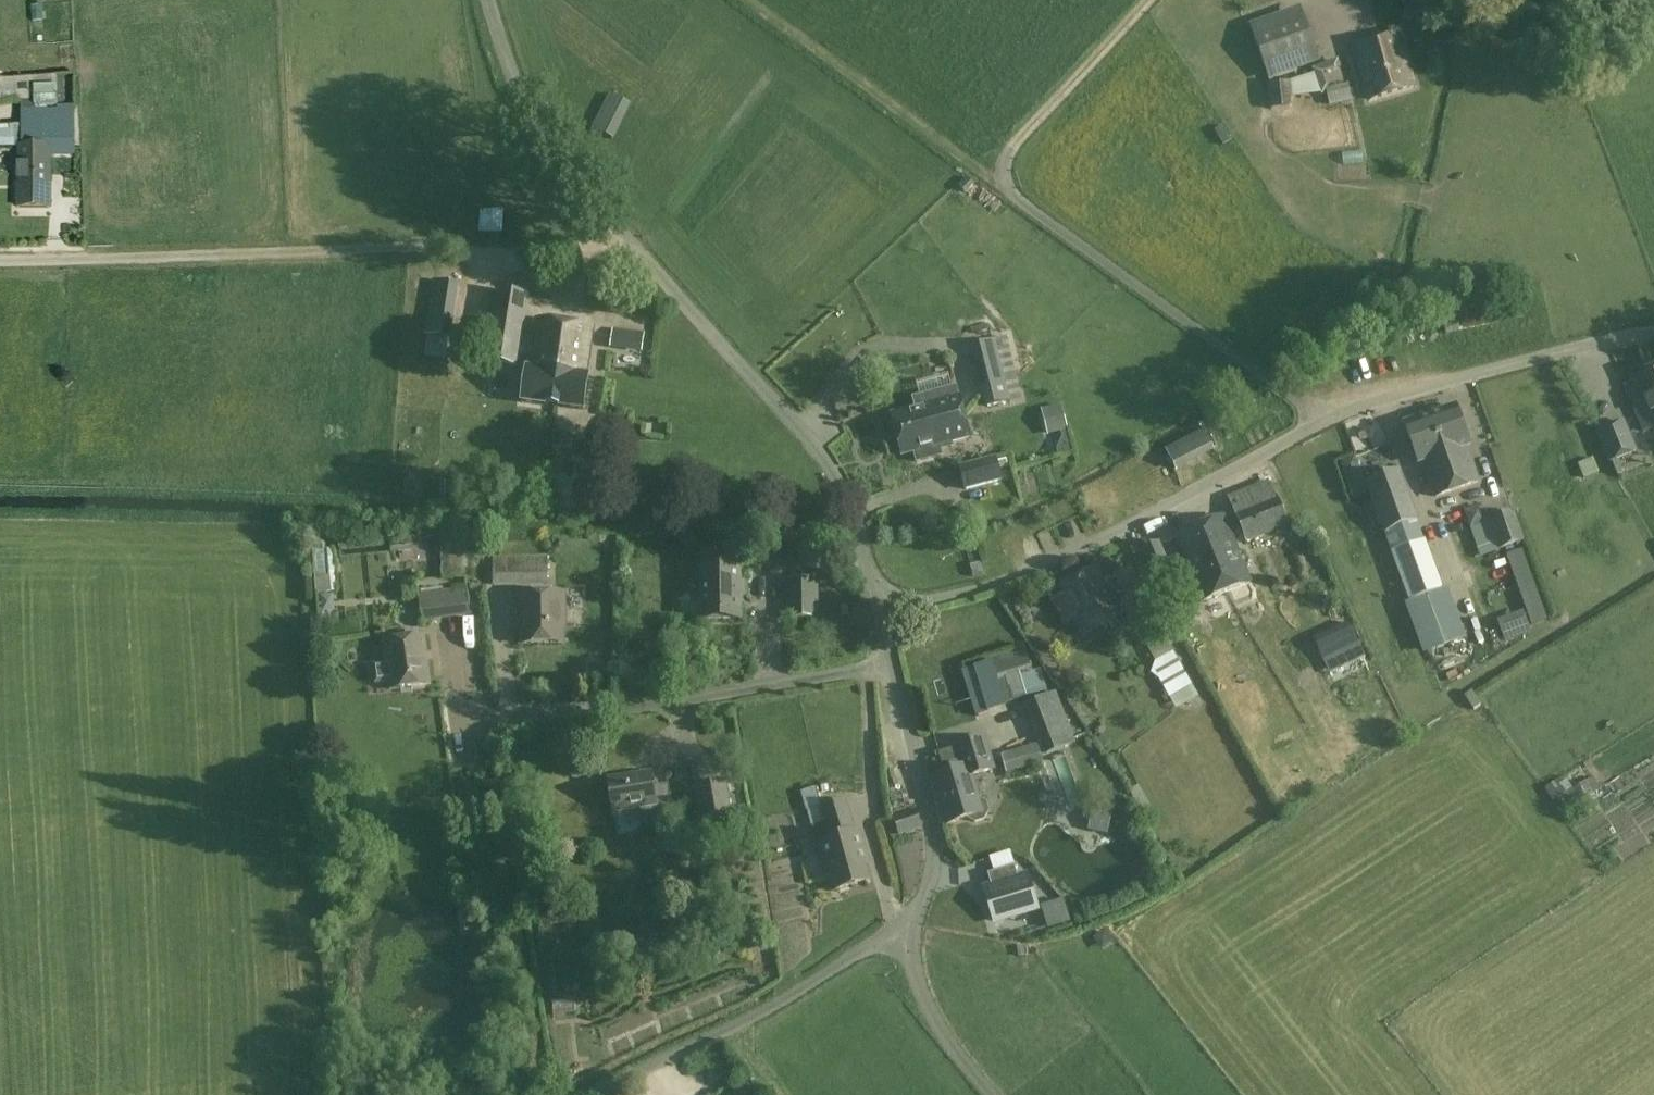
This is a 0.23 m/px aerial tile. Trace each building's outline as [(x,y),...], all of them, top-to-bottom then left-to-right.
[(1404,8),(1405,8),(1405,23),(1425,23),(1426,0),(1404,0),(1404,8)] [(1269,80),(1322,62),(1301,7),(1250,24),(1269,80)] [(1355,46),(1371,102),(1415,86),(1396,32),(1355,46)] [(1348,86),(1330,89),(1324,73),(1342,67),(1339,58),(1312,68),(1322,95),(1327,93),(1329,102),(1351,98),(1348,86)] [(1292,107),(1290,82),(1269,85),(1271,110),(1292,107)] [(36,90),(36,108),(58,108),(58,90),(36,90)] [(590,126),(608,137),(628,104),(610,93),(590,126)] [(50,207),(50,153),(73,153),(73,110),(23,111),(23,124),(23,145),(18,145),(18,147),(19,208),(50,207)] [(458,284),(436,280),(427,333),(449,336),(458,284)] [(529,294),(497,289),(486,361),(518,366),(529,294)] [(538,319),(531,367),(527,367),(522,402),(584,411),(589,376),(585,375),(592,327),(538,319)] [(989,323),(972,327),(975,341),(992,337),(989,323)] [(639,354),(639,336),(613,335),(612,353),(639,354)] [(1007,338),(973,346),(984,389),(1006,384),(1018,380),(1007,338)] [(1634,377),(1635,381),(1625,386),(1644,431),(1653,427),(1653,371),(1653,369),(1634,377)] [(1006,384),(984,389),(989,406),(1022,398),(1018,380),(1006,384)] [(905,412),(891,416),(896,436),(966,417),(960,397),(959,398),(956,386),(912,397),(915,407),(904,409),(905,412)] [(1458,491),(1478,484),(1465,447),(1469,445),(1455,406),(1432,415),(1445,454),(1458,491)] [(1060,412),(1042,419),(1051,442),(1069,435),(1060,412)] [(1346,419),(1352,441),(1380,435),(1374,412),(1346,419)] [(1458,491),(1445,454),(1432,415),(1405,424),(1419,463),(1424,462),(1437,499),(1458,491)] [(896,436),(902,456),(903,456),(903,455),(915,452),(918,463),(942,456),(939,446),(971,437),(966,417),(896,436)] [(1599,432),(1611,461),(1635,451),(1623,422),(1599,432)] [(1212,449),(1202,430),(1166,450),(1177,469),(1212,449)] [(1352,500),(1368,494),(1355,457),(1339,463),(1352,500)] [(996,459),(960,468),(966,490),(1001,481),(996,459)] [(1418,521),(1398,470),(1366,482),(1385,533),(1418,521)] [(1276,497),(1236,514),(1247,542),(1288,526),(1276,497)] [(1490,520),(1500,549),(1523,541),(1513,512),(1490,520)] [(1200,527),(1227,591),(1250,582),(1224,517),(1200,527)] [(1227,591),(1200,527),(1176,536),(1203,601),(1227,591)] [(465,578),(464,536),(441,537),(442,578),(465,578)] [(775,557),(806,558),(806,543),(789,543),(789,540),(775,539),(775,557)] [(1427,653),(1462,640),(1426,542),(1393,554),(1410,603),(1408,603),(1427,653)] [(1160,543),(1142,550),(1154,579),(1172,572),(1160,543)] [(724,566),(724,555),(701,555),(702,619),(741,619),(741,593),(746,593),(746,583),(741,583),(741,566),(724,566)] [(548,559),(496,559),(496,585),(548,585),(548,559)] [(1115,579),(1105,585),(1094,566),(1056,588),(1059,594),(1060,594),(1084,636),(1121,615),(1121,614),(1131,609),(1142,628),(1157,619),(1141,591),(1143,590),(1131,568),(1114,578),(1115,579)] [(404,601),(420,599),(422,617),(470,611),(468,589),(444,592),(443,587),(419,590),(417,579),(401,581),(404,601)] [(818,579),(787,579),(788,619),(818,619),(818,579)] [(566,593),(520,593),(521,616),(523,616),(523,644),(564,644),(564,610),(566,610),(566,593)] [(1506,643),(1532,634),(1524,611),(1498,620),(1506,643)] [(1475,614),(1464,618),(1475,641),(1485,636),(1475,614)] [(1331,674),(1366,657),(1349,622),(1314,638),(1331,674)] [(391,689),(431,683),(425,636),(384,641),(391,689)] [(1148,656),(1163,692),(1187,682),(1173,646),(1148,656)] [(1048,691),(1041,669),(1033,672),(1025,648),(990,659),(1005,705),(1048,691)] [(996,686),(979,690),(974,671),(956,675),(967,717),(1001,708),(996,686)] [(1026,704),(1046,755),(1077,742),(1057,692),(1026,704)] [(965,766),(933,776),(947,823),(967,817),(975,822),(984,819),(988,810),(986,801),(978,797),(971,776),(994,769),(984,737),(959,744),(965,766)] [(1038,745),(1003,756),(1008,772),(1043,762),(1038,745)] [(1561,772),(1544,779),(1550,794),(1567,788),(1561,772)] [(614,812),(642,807),(644,825),(675,820),(671,792),(656,794),(653,774),(609,780),(614,812)] [(811,780),(797,784),(807,818),(821,814),(811,780)] [(695,787),(700,820),(732,816),(727,782),(695,787)] [(819,843),(824,858),(833,890),(869,880),(861,852),(865,851),(859,832),(855,833),(846,801),(821,808),(830,840),(819,843)] [(916,808),(894,817),(898,834),(921,826),(916,808)] [(943,877),(968,910),(984,898),(959,865),(943,877)] [(1037,908),(1026,875),(1017,878),(1013,865),(992,871),(996,884),(985,887),(995,921),(1037,908)] [(1063,900),(1041,907),(1048,929),(1070,922),(1063,900)]
